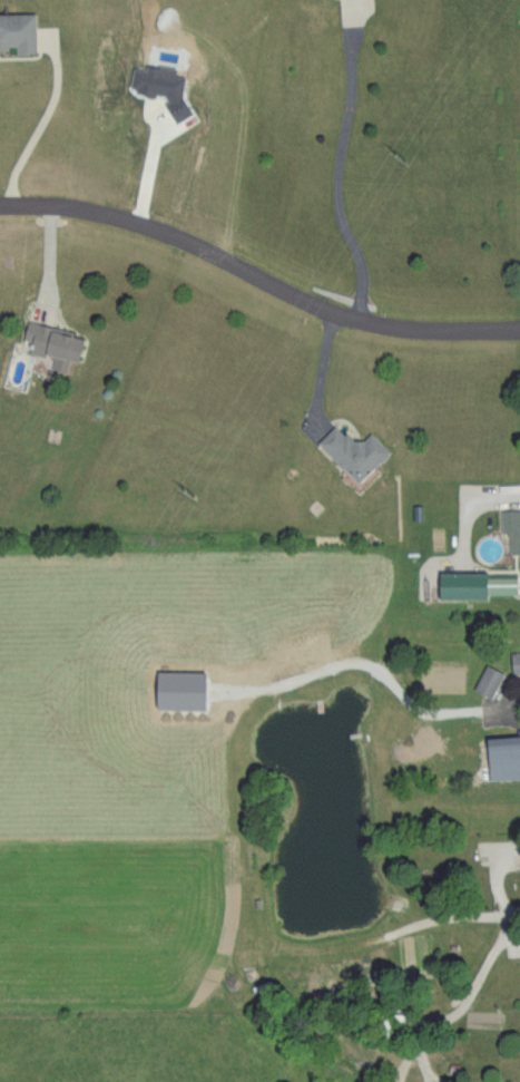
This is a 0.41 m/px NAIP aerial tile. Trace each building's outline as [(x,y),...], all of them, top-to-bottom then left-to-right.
[(0,11),(0,47),(8,46),(8,52),(29,51),(28,10),(0,11)] [(180,75),(170,74),(171,66),(147,64),(139,68),(129,67),(128,82),(133,92),(163,95),(162,105),(171,121),(187,112),(178,97),(180,75)] [(22,318),(16,339),(26,341),(24,349),(48,356),(45,367),(61,371),(65,358),(72,360),(80,334),(22,318)] [(364,429),(351,443),(330,423),(312,441),(353,482),(384,450),(364,429)] [(504,552),(515,552),(515,557),(519,557),(519,516),(516,516),(516,508),(496,508),(496,530),(504,531),(504,552)] [(431,597),(479,597),(479,592),(511,592),(511,575),(478,574),(478,571),(431,571),(431,597)] [(506,671),(519,670),(519,648),(505,648),(506,671)] [(488,697),(498,671),(479,663),(468,689),(488,697)] [(519,776),(519,746),(519,733),(478,736),(482,779),(519,776)]
